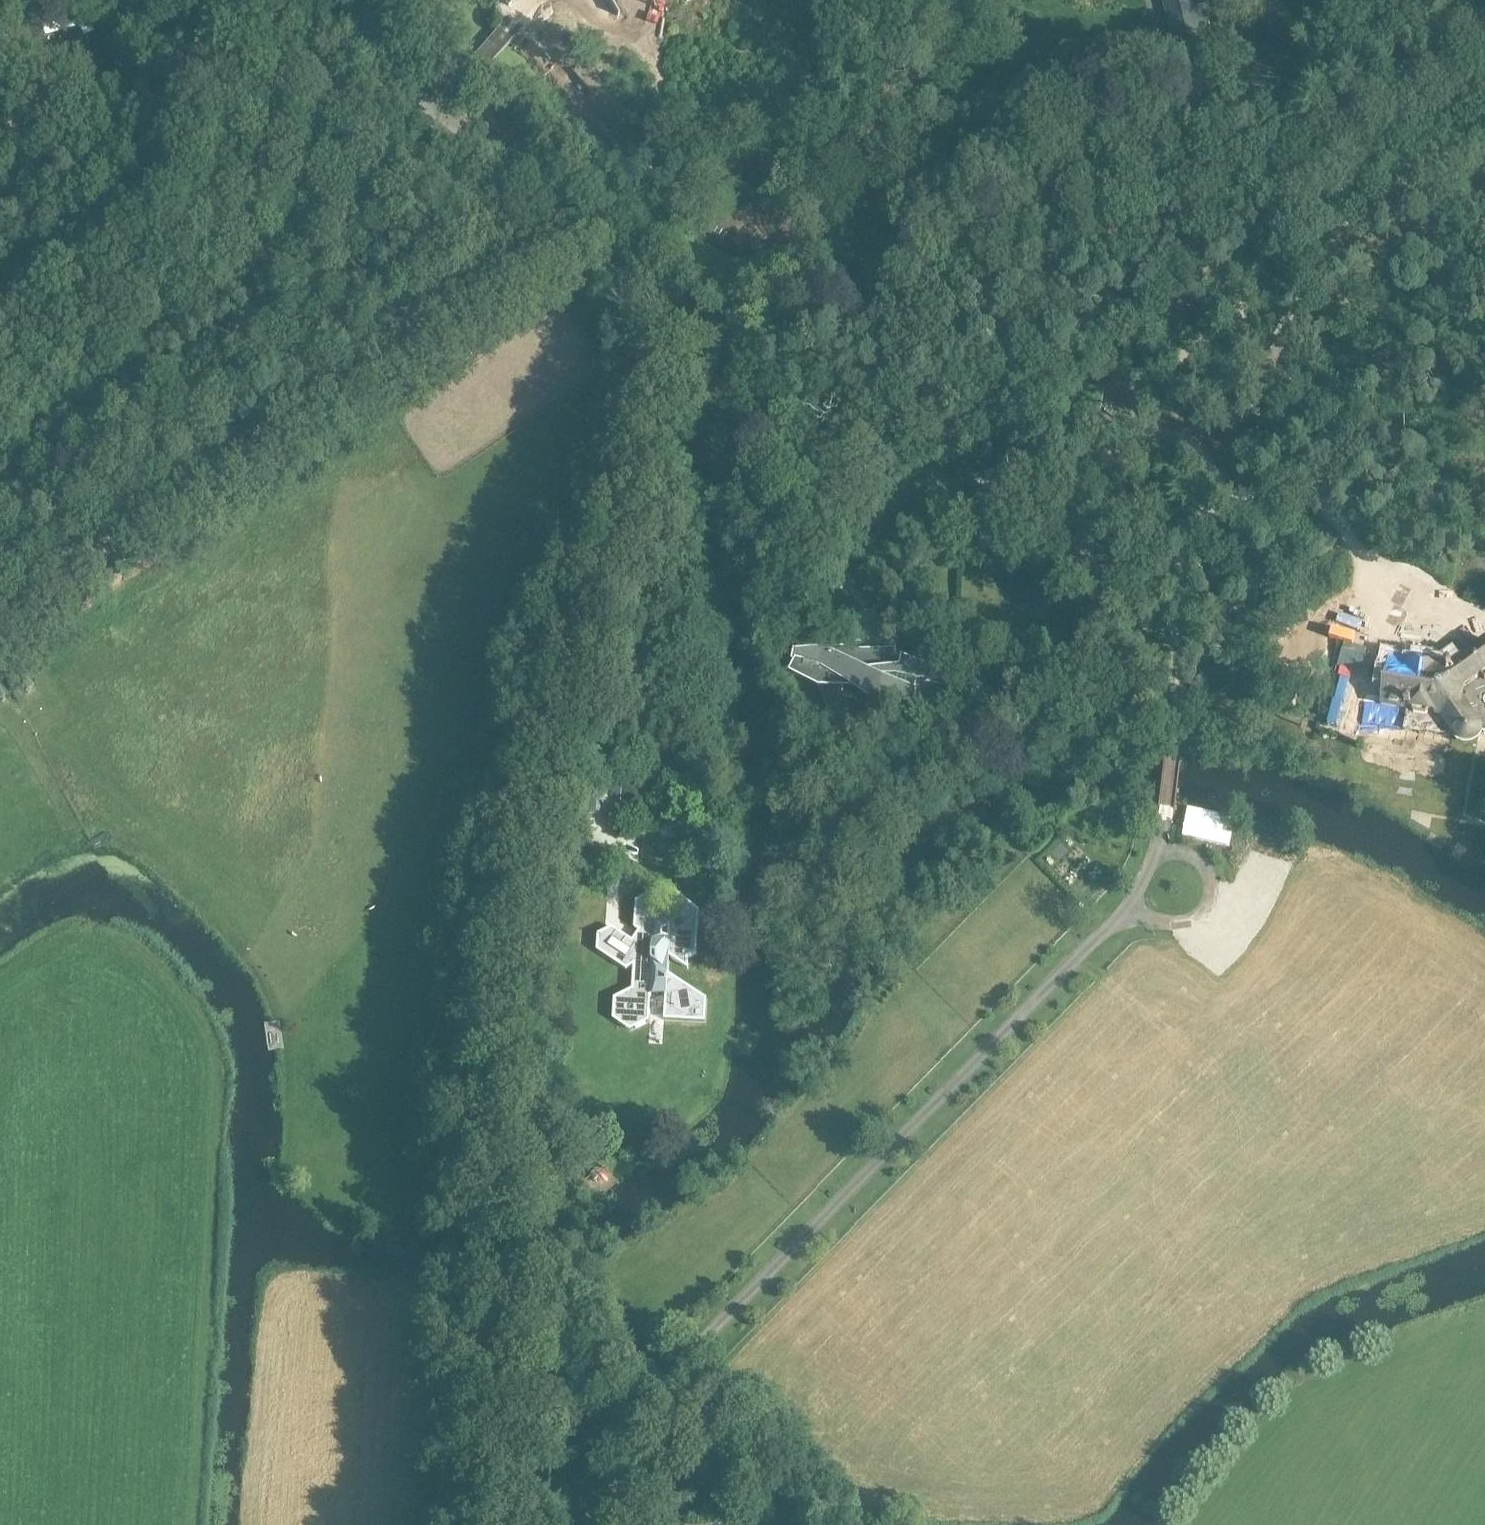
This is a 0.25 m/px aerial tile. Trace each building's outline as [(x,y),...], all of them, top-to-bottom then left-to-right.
[(1177,54),(1215,45),(1204,0),(1164,0),(1177,54)] [(547,233),(542,236),(545,241),(550,238),(547,233)] [(1443,669),(1387,660),(1380,702),(1411,707),(1413,712),(1425,714),(1428,710),(1440,712),(1456,735),(1460,741),(1462,741),(1465,742),(1468,741),(1470,741),(1473,740),(1475,738),(1476,736),(1478,734),(1478,732),(1478,729),(1478,727),(1477,725),(1475,722),(1460,700),(1462,687),(1484,672),(1484,641),(1443,669)] [(794,664),(789,676),(818,689),(883,690),(884,705),(955,705),(957,683),(953,683),(945,683),(948,670),(896,659),(895,648),(855,650),(841,648),(794,652),(792,662),(794,664)] [(1408,731),(1408,748),(1419,748),(1419,731),(1408,731)] [(697,954),(699,911),(672,889),(657,888),(636,901),(634,928),(639,931),(633,941),(612,927),(598,935),(597,951),(626,970),(634,966),(632,989),(614,998),(613,1019),(631,1031),(649,1021),(651,995),(666,996),(664,1020),(669,1020),(706,1023),(707,999),(697,993),(668,973),(669,957),(688,969),(688,958),(697,954)]
